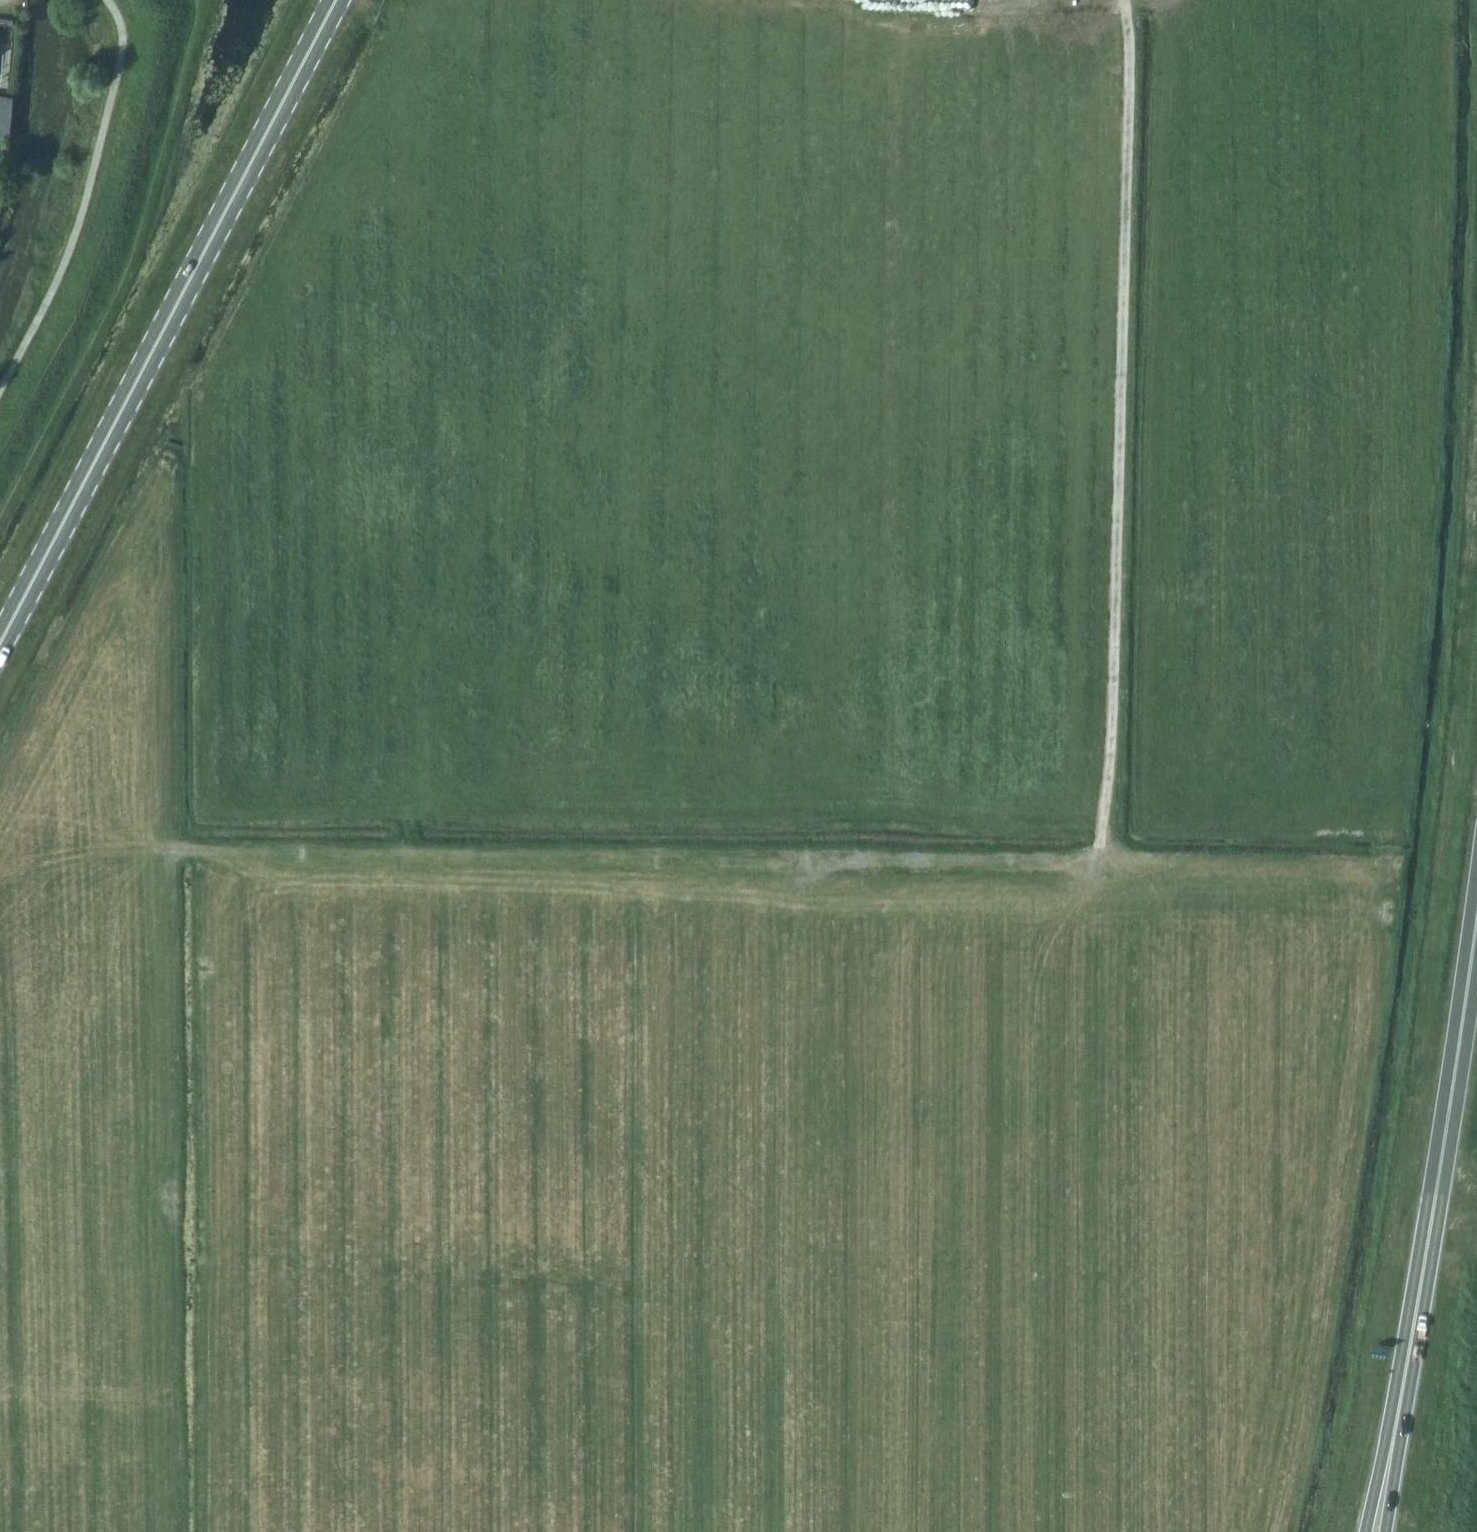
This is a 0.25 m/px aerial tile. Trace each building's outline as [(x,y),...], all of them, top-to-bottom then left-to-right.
[(10,133),(11,121),(0,120),(0,132),(10,133)]
